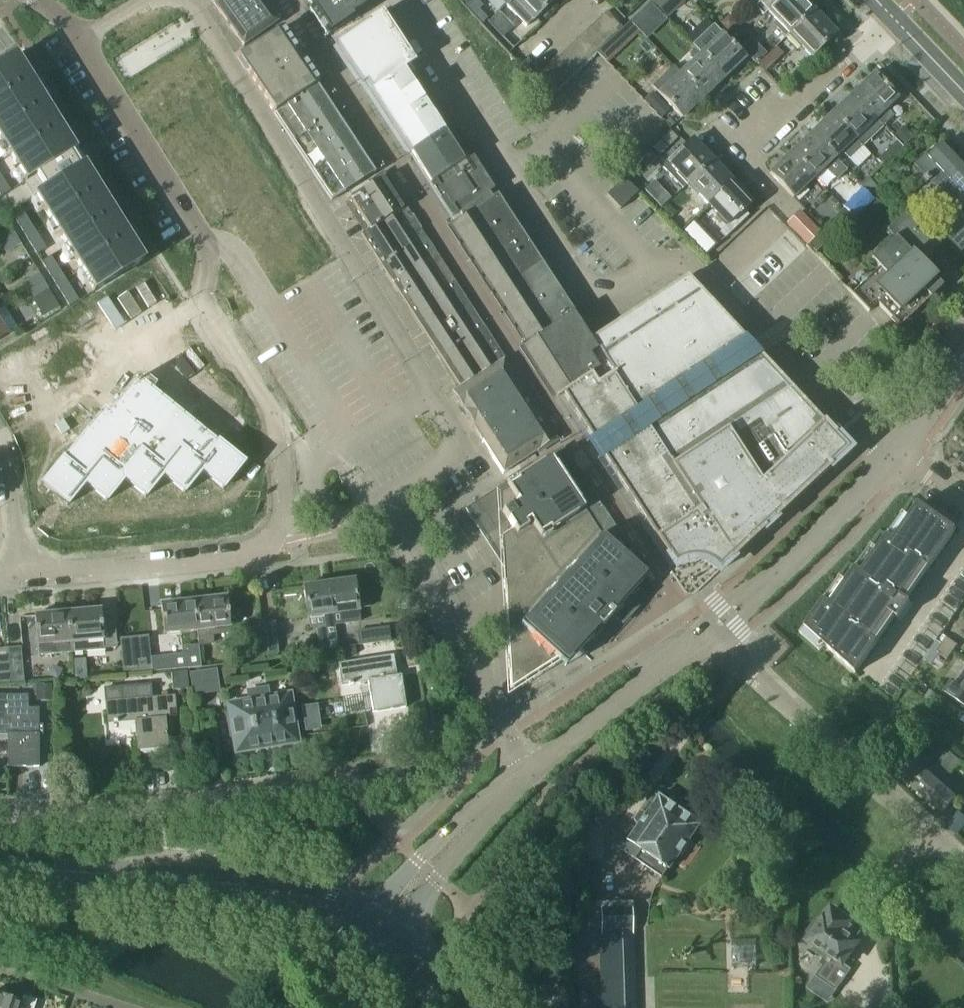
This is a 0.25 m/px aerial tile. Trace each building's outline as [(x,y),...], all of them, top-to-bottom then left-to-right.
[(261,0),(215,0),(211,3),(227,25),(261,0)] [(227,25),(243,47),(277,23),(261,0),(227,25)] [(312,8),(309,10),(326,36),(352,19),(351,16),(356,13),(376,0),(307,0),(312,8)] [(506,5),(506,6),(512,0),(532,21),(554,0),(511,0),(506,5)] [(651,2),(666,18),(674,10),(664,0),(653,0),(651,2)] [(812,12),(801,0),(761,0),(753,8),(761,16),(766,12),(788,35),(812,12)] [(611,36),(621,26),(606,11),(596,20),(611,36)] [(381,12),(366,22),(367,24),(341,41),(335,44),(361,84),(366,81),(372,90),(407,68),(414,63),(381,12)] [(812,12),(788,35),(810,58),(824,45),(827,49),(828,47),(825,44),(836,34),(835,33),(834,34),(812,12)] [(636,16),(629,22),(644,38),(651,32),(636,16)] [(602,44),(611,36),(596,20),(587,29),(602,44)] [(725,21),(720,26),(727,34),(735,26),(730,21),(725,21)] [(274,113),(314,87),(317,85),(319,83),(312,74),(305,62),(301,57),(296,49),(293,45),(284,32),(281,28),(279,29),(255,45),(237,58),(274,113)] [(594,52),(602,44),(587,29),(579,37),(594,52)] [(723,79),(744,59),(721,34),(699,55),(723,79)] [(584,62),(594,52),(579,37),(569,46),(584,62)] [(575,70),(584,62),(569,46),(560,54),(575,70)] [(775,48),(758,65),(765,72),(782,55),(775,48)] [(566,78),(575,70),(560,54),(551,62),(566,78)] [(0,65),(0,141),(25,182),(34,196),(94,291),(143,260),(129,238),(124,242),(110,220),(116,217),(114,214),(108,218),(95,196),(101,192),(99,190),(93,193),(80,171),(85,168),(84,165),(78,169),(69,155),(75,151),(73,148),(67,152),(54,130),(60,126),(58,124),(52,127),(39,105),(44,102),(43,99),(37,103),(23,81),(29,77),(15,55),(0,65)] [(702,99),(723,79),(699,55),(678,74),(702,99)] [(557,87),(566,78),(551,62),(542,71),(557,87)] [(390,123),(427,99),(407,68),(372,90),(369,92),(390,123)] [(548,95),(557,87),(542,71),(533,79),(548,95)] [(681,118),(702,99),(678,74),(658,94),(681,118)] [(873,74),(851,94),(882,127),(892,117),(884,109),(895,98),(895,99),(896,99),(873,74)] [(292,145),(335,116),(337,115),(336,114),(334,115),(332,111),(333,111),(326,101),(327,100),(326,99),(325,99),(317,87),(318,87),(317,85),(314,87),(274,113),(273,114),(292,145)] [(851,94),(831,114),(861,147),(882,127),(851,94)] [(410,153),(446,129),(427,99),(390,123),(410,153)] [(831,114),(810,134),(833,159),(834,158),(836,161),(843,154),(848,159),(861,147),(831,114)] [(292,145),(330,202),(372,174),(375,173),(374,171),(373,172),(364,158),(365,158),(364,156),(363,156),(355,145),(356,144),(355,142),(354,143),(346,131),(347,130),(346,128),(345,129),(338,119),(337,120),(335,116),(292,145)] [(903,127),(894,135),(904,145),(912,137),(903,127)] [(446,129),(410,153),(451,217),(459,212),(459,213),(489,195),(488,193),(493,190),(472,156),(466,160),(446,129)] [(813,178),(833,159),(810,134),(790,153),(813,178)] [(682,189),(712,160),(692,140),(662,168),(682,189)] [(896,142),(887,151),(895,160),(905,151),(896,142)] [(940,144),(926,157),(923,154),(913,164),(959,213),(940,232),(960,252),(963,248),(963,169),(940,144)] [(793,198),(813,178),(790,153),(769,173),(793,198)] [(706,204),(731,181),(712,160),(682,189),(687,184),(706,204)] [(619,210),(637,192),(624,178),(606,195),(619,210)] [(368,230),(360,235),(361,237),(401,211),(400,210),(399,211),(379,180),(375,182),(349,199),(368,230)] [(868,180),(861,186),(872,196),(878,190),(868,180)] [(731,181),(706,204),(727,226),(752,202),(731,181)] [(653,182),(644,190),(661,207),(669,199),(653,182)] [(0,187),(0,197),(9,191),(5,184),(0,187)] [(864,191),(856,199),(864,207),(872,200),(864,191)] [(509,308),(552,280),(496,194),(491,198),(489,195),(459,213),(462,217),(453,223),(509,308)] [(668,205),(660,212),(668,220),(675,213),(668,205)] [(19,206),(9,212),(14,219),(23,213),(19,206)] [(843,210),(835,218),(845,228),(853,221),(843,210)] [(361,237),(380,267),(419,242),(409,225),(410,225),(401,211),(361,237)] [(920,263),(937,246),(905,212),(891,224),(898,232),(869,259),(878,268),(867,279),(851,294),(868,312),(877,304),(891,318),(902,330),(903,329),(899,325),(906,320),(907,320),(906,318),(942,286),(920,263)] [(23,213),(14,219),(18,226),(28,220),(23,213)] [(818,233),(799,213),(787,224),(790,227),(807,244),(818,233)] [(718,242),(696,219),(684,231),(706,254),(718,242)] [(870,219),(860,228),(870,238),(880,229),(870,219)] [(28,220),(18,226),(23,233),(32,227),(28,220)] [(32,227),(23,233),(27,240),(37,234),(32,227)] [(0,235),(0,243),(6,252),(21,244),(11,228),(0,235)] [(37,234),(27,240),(32,247),(41,242),(37,234)] [(41,242),(32,247),(36,255),(46,249),(41,242)] [(380,267),(390,282),(429,257),(419,242),(380,267)] [(50,256),(41,262),(46,269),(55,264),(50,256)] [(390,282),(400,297),(439,272),(429,257),(390,282)] [(55,264),(46,269),(50,277),(60,271),(55,264)] [(60,271),(50,277),(55,284),(64,278),(60,271)] [(400,297),(409,312),(450,286),(449,286),(439,272),(400,297)] [(28,290),(43,281),(39,273),(24,282),(28,290)] [(64,278),(55,284),(60,292),(69,286),(64,278)] [(581,407),(574,412),(593,440),(745,341),(725,320),(722,316),(686,278),(625,318),(618,322),(627,337),(612,347),(603,332),(591,340),(613,373),(596,384),(592,377),(571,391),(581,407)] [(531,341),(574,313),(552,280),(509,308),(530,340),(531,341)] [(43,281),(28,290),(33,298),(48,289),(43,281)] [(69,286),(60,292),(64,299),(74,293),(69,286)] [(409,312),(439,357),(478,332),(467,316),(469,315),(450,286),(409,312)] [(74,293),(64,299),(69,307),(78,301),(74,293)] [(541,367),(589,336),(574,313),(531,341),(530,340),(525,343),(528,348),(531,347),(532,348),(537,355),(537,356),(537,357),(537,358),(536,359),(541,367)] [(618,322),(603,332),(612,347),(627,337),(618,322)] [(497,361),(487,347),(487,346),(478,332),(439,357),(458,386),(497,361)] [(589,336),(541,368),(559,394),(556,397),(557,398),(563,394),(574,412),(581,407),(571,391),(592,377),(596,384),(613,373),(591,340),(589,336)] [(773,520),(781,513),(848,450),(758,354),(727,374),(728,376),(621,445),(620,444),(618,445),(619,447),(606,455),(605,454),(603,455),(675,566),(683,562),(693,560),(702,562),(711,565),(718,572),(763,529),(762,528),(772,519),(773,520)] [(472,428),(526,393),(514,375),(503,359),(500,361),(498,363),(497,361),(458,386),(459,387),(450,394),(472,428)] [(217,444),(137,379),(134,382),(108,414),(103,410),(63,460),(62,459),(41,484),(67,505),(85,484),(106,501),(124,480),(145,497),(162,476),(184,493),(200,472),(223,489),(243,463),(218,442),(217,444)] [(482,443),(486,440),(535,408),(526,393),(472,428),(482,443)] [(482,443),(491,457),(502,474),(518,464),(556,439),(535,408),(486,440),(482,443)] [(502,568),(509,690),(556,660),(564,667),(592,638),(588,634),(598,628),(600,629),(620,607),(626,613),(632,607),(638,596),(639,584),(647,576),(632,562),(561,454),(552,460),(550,457),(516,480),(513,475),(529,465),(528,464),(505,479),(507,481),(464,509),(502,568)] [(824,600),(805,627),(824,641),(822,643),(828,648),(856,673),(877,642),(872,639),(890,613),(898,619),(910,602),(902,596),(924,565),(929,568),(956,529),(919,504),(894,540),(888,536),(862,572),(856,568),(830,604),(824,600)] [(354,580),(327,583),(333,626),(334,626),(359,622),(358,611),(354,580)] [(324,627),(333,626),(327,583),(303,587),(307,618),(322,616),(324,627)] [(191,601),(195,630),(196,629),(198,645),(198,644),(198,643),(212,642),(211,633),(229,631),(228,626),(229,625),(226,597),(191,601)] [(163,633),(195,630),(191,601),(160,604),(163,633)] [(101,622),(100,610),(66,613),(70,653),(104,650),(104,648),(116,647),(113,620),(101,622)] [(38,656),(70,653),(66,613),(34,615),(37,646),(38,656)] [(963,630),(963,619),(961,617),(956,624),(963,630)] [(264,655),(277,654),(274,622),(260,624),(264,655)] [(263,659),(261,644),(259,624),(246,625),(250,661),(263,659)] [(358,644),(389,638),(387,627),(356,632),(358,644)] [(123,674),(136,673),(150,671),(147,636),(119,638),(123,674)] [(941,644),(952,652),(958,645),(947,637),(941,644)] [(947,659),(952,652),(941,644),(936,651),(947,659)] [(20,647),(4,649),(6,666),(8,684),(23,683),(20,647)] [(6,666),(4,649),(0,649),(0,685),(8,684),(6,666)] [(395,676),(394,666),(392,656),(336,665),(339,686),(367,682),(372,713),(405,708),(400,676),(395,676)] [(233,669),(221,670),(222,680),(235,678),(233,669)] [(954,684),(963,691),(963,669),(954,684)] [(170,673),(172,690),(188,689),(186,671),(170,673)] [(205,693),(217,691),(214,672),(202,673),(205,693)] [(134,721),(136,751),(167,748),(164,710),(175,709),(174,696),(150,698),(149,686),(150,686),(150,685),(103,689),(103,690),(104,689),(105,701),(104,702),(106,724),(112,723),(112,724),(117,724),(117,723),(134,721)] [(268,699),(266,689),(247,692),(249,702),(229,706),(231,721),(228,721),(230,737),(234,736),(236,751),(257,747),(257,746),(274,743),(275,745),(296,741),(288,696),(268,699)] [(27,696),(0,696),(0,735),(7,735),(7,768),(38,767),(38,709),(27,709),(27,696)] [(914,789),(947,751),(940,745),(928,759),(920,753),(900,776),(914,789)] [(952,770),(959,762),(947,751),(914,789),(928,801),(948,777),(946,775),(951,770),(952,770)] [(599,791),(613,784),(607,772),(592,780),(599,791)] [(948,777),(928,801),(942,813),(963,790),(948,777)] [(699,825),(656,796),(654,798),(655,799),(644,814),(638,813),(633,820),(636,825),(619,849),(632,859),(637,852),(646,859),(642,865),(661,879),(678,855),(681,856),(691,841),(688,839),(697,827),(699,825)] [(947,825),(956,833),(963,824),(963,816),(959,812),(947,825)] [(631,930),(631,908),(600,909),(601,941),(630,940),(630,930),(631,930)] [(851,928),(854,924),(831,908),(819,925),(816,922),(804,939),(826,955),(820,964),(823,966),(816,976),(836,990),(850,970),(844,965),(860,941),(857,939),(860,935),(851,928)] [(607,979),(631,978),(630,949),(606,950),(607,979)] [(539,993),(534,997),(539,1004),(544,1000),(539,993)] [(0,997),(0,1007),(33,1007),(35,1002),(22,998),(21,1004),(0,997)]
